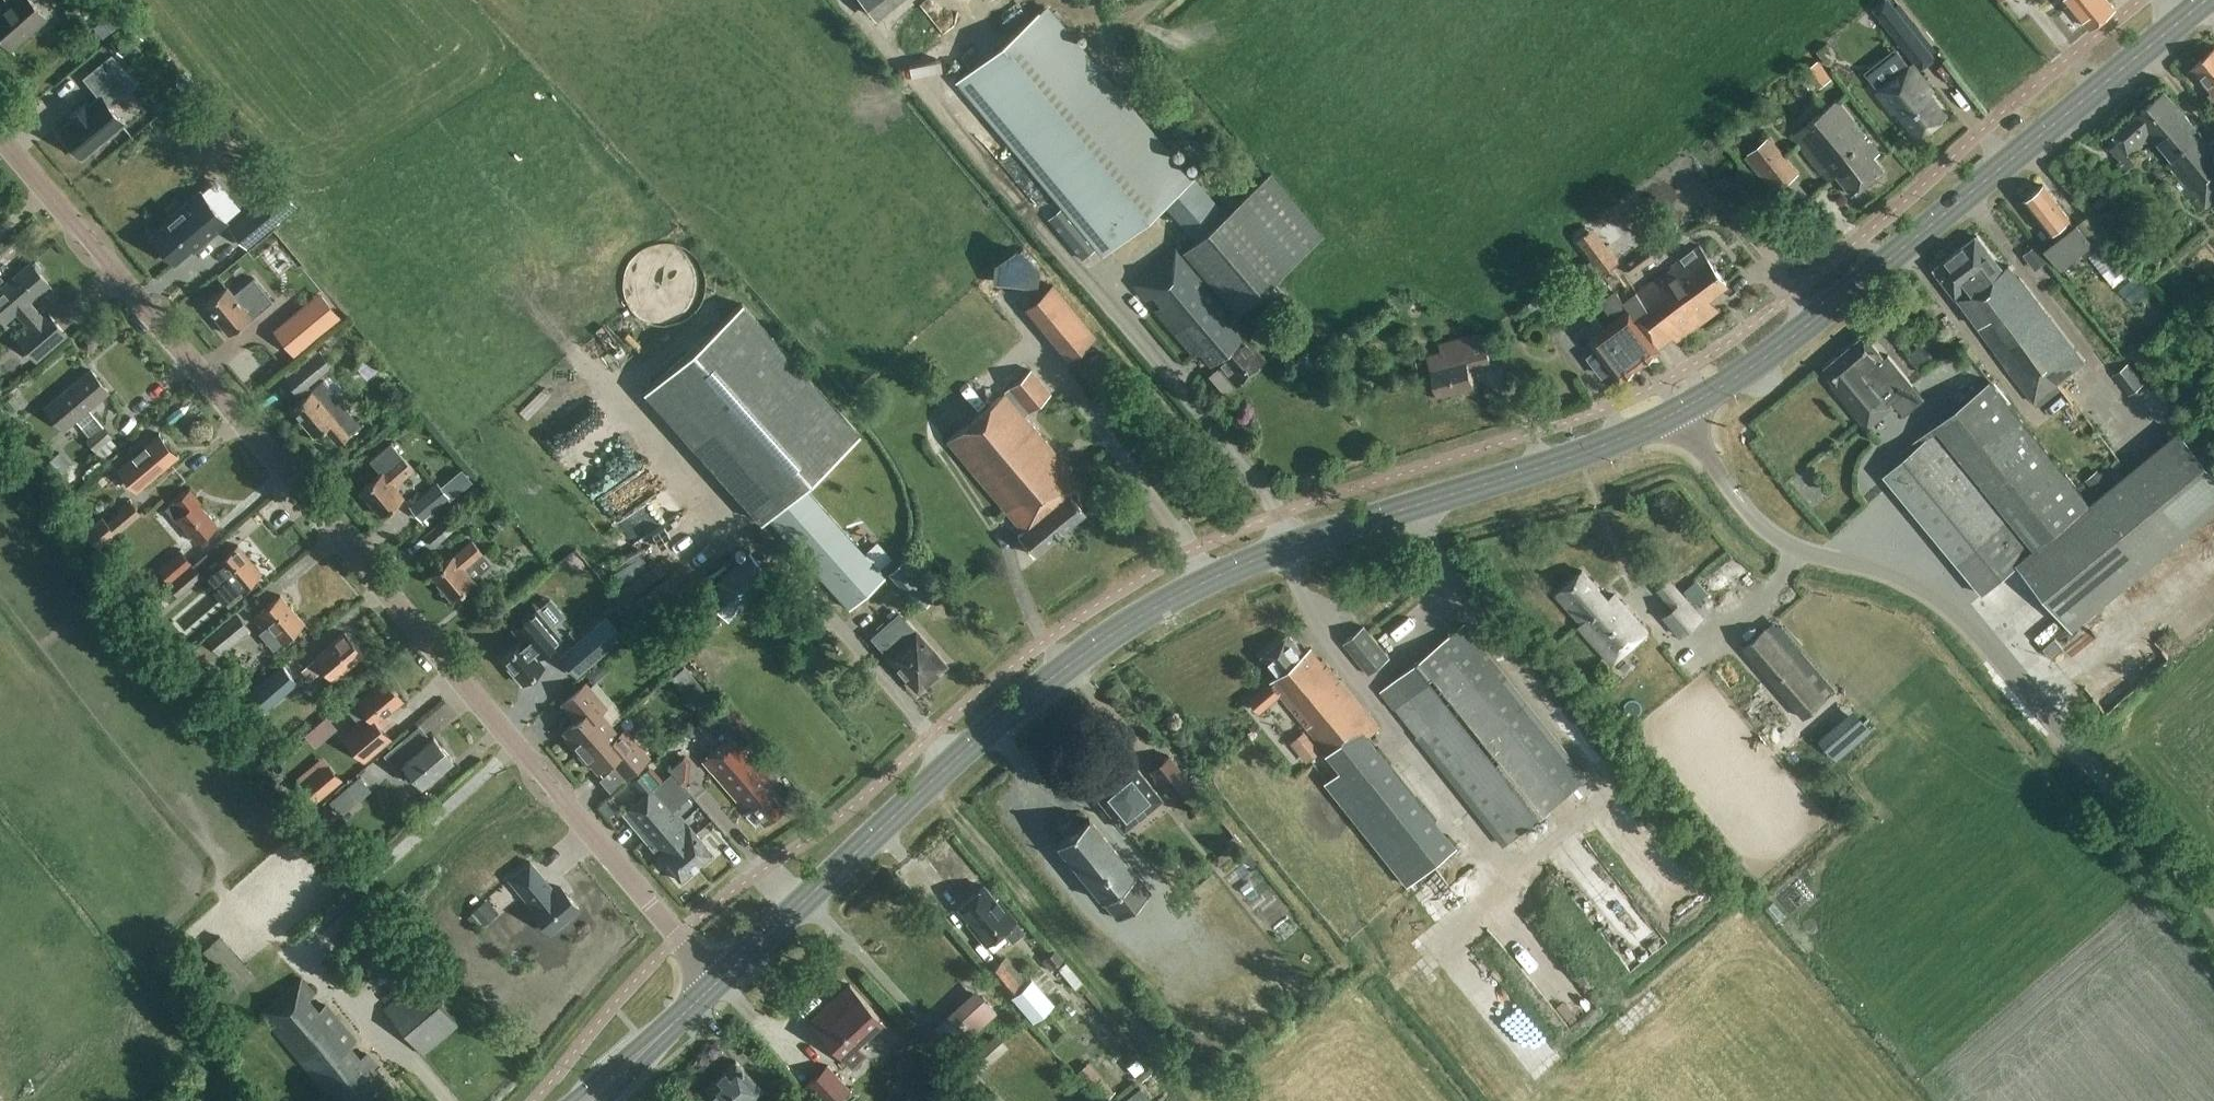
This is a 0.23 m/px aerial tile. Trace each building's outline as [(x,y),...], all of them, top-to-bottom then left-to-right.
[(48,19),(33,0),(7,0),(11,5),(0,15),(0,36),(11,50),(48,19)] [(873,15),(891,0),(861,0),(873,15)] [(1875,11),(1921,69),(1935,58),(1889,0),(1888,0),(1875,11)] [(2066,7),(2071,3),(2091,28),(2115,8),(2109,0),(2060,0),(2066,7)] [(1164,204),(1195,241),(1181,252),(1178,249),(1134,286),(1195,358),(1200,353),(1209,364),(1215,360),(1220,367),(1209,375),(1224,392),(1238,381),(1242,382),(1248,377),(1248,373),(1265,358),(1244,333),(1248,330),(1233,313),(1322,237),(1270,175),(1225,214),(1193,177),(1189,180),(1166,153),(1155,140),(1043,8),(958,79),(1065,205),(1048,219),(1083,261),(1099,247),(1105,254),(1164,204)] [(112,11),(102,20),(111,30),(121,22),(119,20),(112,11)] [(2209,95),(2213,101),(2213,49),(2192,68),(2213,91),(2209,95)] [(121,95),(110,82),(124,71),(111,56),(85,78),(99,95),(58,130),(82,158),(125,122),(110,104),(121,95)] [(1806,70),(1820,87),(1832,78),(1818,60),(1806,70)] [(1949,117),(1932,96),(1935,93),(1914,66),(1879,94),(1895,114),(1899,111),(1921,139),(1949,117)] [(2213,200),(2213,142),(2212,144),(2166,92),(2137,117),(2149,133),(2172,159),(2168,163),(2206,207),(2213,200)] [(1882,154),(1844,106),(1833,114),(1828,108),(1794,136),(1832,184),(1840,178),(1854,196),(1885,172),(1876,161),(1882,154)] [(2119,159),(2149,133),(2137,117),(2114,137),(2118,143),(2111,149),(2119,159)] [(1745,158),(1774,194),(1778,191),(1798,174),(1769,137),(1748,154),(1745,158)] [(2024,200),(2050,233),(2070,218),(2044,184),(2024,200)] [(269,199),(232,230),(247,248),(283,217),(269,199)] [(1633,274),(1673,245),(1666,235),(1626,265),(1633,274)] [(1979,237),(1959,253),(2061,383),(2088,362),(2013,265),(2005,272),(1979,237)] [(2095,248),(2116,275),(2128,266),(2106,239),(2095,248)] [(1704,246),(1641,292),(1673,337),(1674,336),(1678,341),(1721,310),(1719,309),(1713,313),(1705,302),(1711,298),(1722,290),(1731,283),(1730,283),(1704,246)] [(2035,246),(2024,254),(2036,269),(2047,261),(2035,246)] [(2038,401),(2061,383),(1959,253),(1935,271),(1957,298),(1959,297),(1974,317),(1972,318),(2038,401)] [(1603,267),(1620,288),(1633,278),(1622,264),(1619,266),(1613,259),(1603,267)] [(16,313),(30,329),(19,339),(37,359),(66,334),(49,313),(44,318),(29,301),(50,284),(32,262),(0,290),(0,320),(4,324),(16,313)] [(1582,327),(1584,329),(1598,348),(1587,356),(1603,377),(1604,375),(1614,368),(1621,378),(1659,350),(1661,349),(1660,348),(1660,347),(1673,337),(1641,292),(1627,303),(1619,292),(1619,293),(1616,290),(1614,292),(1603,277),(1595,283),(1607,297),(1601,301),(1617,323),(1606,331),(1598,319),(1596,317),(1582,327)] [(247,311),(261,299),(249,285),(235,296),(227,286),(205,305),(229,334),(251,315),(247,311)] [(1073,355),(1095,337),(1052,285),(1030,303),(1073,355)] [(767,517),(849,608),(884,577),(802,485),(859,434),(742,304),(644,391),(762,522),(767,517)] [(307,339),(322,326),(306,307),(291,320),(307,339)] [(1437,395),(1475,385),(1470,367),(1491,361),(1483,332),(1440,344),(1442,352),(1428,355),(1437,395)] [(1894,402),(1914,385),(1900,368),(1899,369),(1888,357),(1869,334),(1827,369),(1838,381),(1833,385),(1869,428),(1897,406),(1894,402)] [(1094,345),(1078,358),(1093,377),(1109,364),(1094,345)] [(284,372),(288,377),(286,379),(298,393),(299,392),(307,385),(332,364),(320,350),(318,352),(314,347),(284,372)] [(2114,375),(2129,395),(2145,383),(2129,363),(2114,375)] [(76,420),(90,436),(87,439),(96,450),(104,459),(107,456),(110,459),(120,450),(110,439),(112,437),(89,409),(109,392),(91,370),(45,408),(64,430),(76,420)] [(975,415),(1066,529),(1084,514),(1069,496),(1082,485),(1025,415),(1051,394),(1032,371),(975,415)] [(1985,592),(2021,563),(2067,620),(2213,500),(2213,472),(2180,432),(2093,504),(1991,381),(1913,442),(1917,447),(1904,458),(1885,474),(1985,592)] [(335,396),(324,406),(307,385),(299,392),(304,398),(292,408),(314,435),(324,427),(338,444),(351,434),(350,433),(359,425),(335,396)] [(1034,556),(1066,529),(975,415),(946,438),(1023,532),(1018,537),(1034,556)] [(137,489),(168,463),(151,442),(119,467),(137,489)] [(392,484),(412,466),(403,456),(402,456),(390,443),(369,461),(379,472),(360,489),(381,515),(404,497),(392,484)] [(59,451),(49,459),(75,490),(87,480),(81,473),(84,470),(73,464),(71,466),(59,451)] [(437,483),(410,505),(421,519),(448,497),(437,483)] [(178,519),(197,541),(215,527),(198,507),(203,503),(191,489),(177,501),(175,500),(165,508),(176,521),(178,519)] [(131,502),(106,523),(116,534),(116,535),(141,514),(131,502)] [(453,511),(425,535),(434,546),(462,522),(453,511)] [(102,518),(85,533),(99,549),(116,534),(106,523),(105,522),(103,520),(102,518)] [(464,572),(484,555),(473,541),(454,557),(453,555),(431,574),(452,600),(473,583),(464,572)] [(239,589),(260,572),(238,546),(211,568),(222,581),(228,576),(239,589)] [(724,573),(704,591),(728,618),(772,578),(768,573),(748,551),(724,573)] [(182,552),(160,570),(170,582),(192,564),(182,552)] [(906,558),(904,561),(896,555),(889,564),(897,570),(891,578),(907,590),(922,571),(906,558)] [(193,565),(169,585),(179,596),(202,576),(193,565)] [(1584,570),(1555,595),(1580,624),(1577,627),(1612,665),(1650,630),(1617,592),(1611,598),(1584,570)] [(1674,607),(1664,616),(1682,635),(1702,617),(1670,580),(1659,590),(1674,607)] [(254,617),(264,629),(260,633),(273,649),(284,640),(305,623),(281,595),(254,617)] [(522,639),(501,657),(523,683),(544,665),(538,657),(561,638),(536,608),(513,628),(522,639)] [(899,611),(871,636),(888,656),(888,657),(917,690),(935,674),(939,675),(946,670),(944,666),(947,664),(918,631),(917,632),(899,611)] [(238,615),(176,664),(187,678),(249,630),(238,615)] [(603,619),(572,646),(590,666),(620,640),(603,619)] [(1504,844),(1588,777),(1477,638),(1466,623),(1381,690),(1393,705),(1504,844)] [(1344,643),(1370,674),(1391,658),(1364,626),(1344,643)] [(1743,648),(1804,718),(1826,699),(1766,629),(1743,648)] [(333,678),(362,653),(345,633),(302,669),(311,679),(324,668),(333,678)] [(1279,694),(1342,770),(1327,783),(1408,885),(1457,846),(1369,737),(1381,727),(1324,658),(1319,662),(1309,650),(1305,653),(1289,634),(1263,655),(1279,675),(1251,698),(1261,709),(1279,694)] [(2052,658),(2064,648),(2056,638),(2044,648),(2052,658)] [(283,666),(239,703),(254,720),(297,682),(283,666)] [(594,666),(585,673),(593,683),(602,676),(594,666)] [(692,674),(678,686),(699,711),(713,699),(692,674)] [(348,710),(359,724),(344,736),(364,761),(390,740),(381,729),(391,721),(386,716),(403,702),(385,680),(358,703),(348,710)] [(568,742),(578,754),(612,727),(600,713),(606,708),(586,683),(562,703),(577,720),(563,731),(571,740),(568,742)] [(714,732),(699,745),(708,755),(702,761),(737,801),(741,797),(747,804),(763,823),(786,803),(771,786),(777,781),(745,743),(751,738),(722,703),(703,719),(714,732)] [(1822,725),(1820,726),(1833,740),(1840,734),(1828,719),(1822,725)] [(612,727),(578,754),(588,765),(591,763),(598,772),(611,761),(625,778),(649,758),(628,733),(622,739),(612,727)] [(423,787),(436,775),(453,760),(434,737),(413,755),(400,741),(384,756),(404,779),(411,773),(423,787)] [(1195,781),(1170,751),(1152,766),(1177,796),(1195,781)] [(1122,830),(1161,798),(1133,763),(1094,795),(1122,830)] [(330,766),(305,787),(317,802),(342,781),(330,766)] [(667,766),(653,777),(658,784),(672,772),(669,768),(667,766)] [(681,844),(699,865),(713,853),(657,785),(646,794),(668,820),(670,819),(675,825),(670,829),(682,843),(681,844)] [(347,788),(330,802),(341,814),(357,800),(347,788)] [(680,881),(699,865),(681,844),(682,843),(670,829),(675,825),(670,819),(668,820),(646,794),(623,813),(680,881)] [(1846,794),(1838,801),(1846,811),(1854,805),(1846,794)] [(1079,825),(1071,816),(1056,829),(1064,838),(1055,845),(1118,921),(1151,893),(1088,818),(1079,825)] [(1228,848),(1214,860),(1218,866),(1233,853),(1228,848)] [(532,908),(530,909),(550,932),(578,908),(560,888),(557,891),(530,861),(508,880),(532,908)] [(969,920),(967,922),(986,945),(1003,931),(1012,942),(1024,933),(1015,921),(1016,921),(997,898),(995,899),(984,886),(958,907),(969,920)] [(485,925),(498,913),(487,900),(473,911),(485,925)] [(220,936),(202,951),(202,952),(237,992),(238,993),(256,977),(255,975),(220,936)] [(1050,971),(1063,960),(1055,950),(1042,961),(1050,971)] [(1007,993),(1019,984),(1005,966),(993,975),(1007,993)] [(423,1055),(458,1025),(415,974),(402,985),(405,990),(384,1008),(423,1055)] [(368,1068),(373,1063),(365,1054),(361,1057),(352,1046),(356,1042),(325,1005),(320,1010),(310,999),(316,994),(302,976),(259,1012),(333,1100),(395,1100),(368,1068)] [(851,1067),(865,1053),(856,1043),(881,1020),(849,985),(809,1022),(851,1067)] [(983,997),(941,1035),(954,1049),(995,1011),(983,997)] [(996,1034),(971,1058),(983,1071),(989,1065),(988,1064),(991,1061),(992,1062),(1008,1047),(996,1034)] [(762,1090),(736,1061),(707,1088),(720,1100),(749,1100),(762,1090)] [(827,1065),(804,1086),(818,1100),(839,1100),(850,1091),(827,1065)] [(1091,1092),(1098,1100),(1105,1100),(1114,1093),(1104,1081),(1091,1092)]
